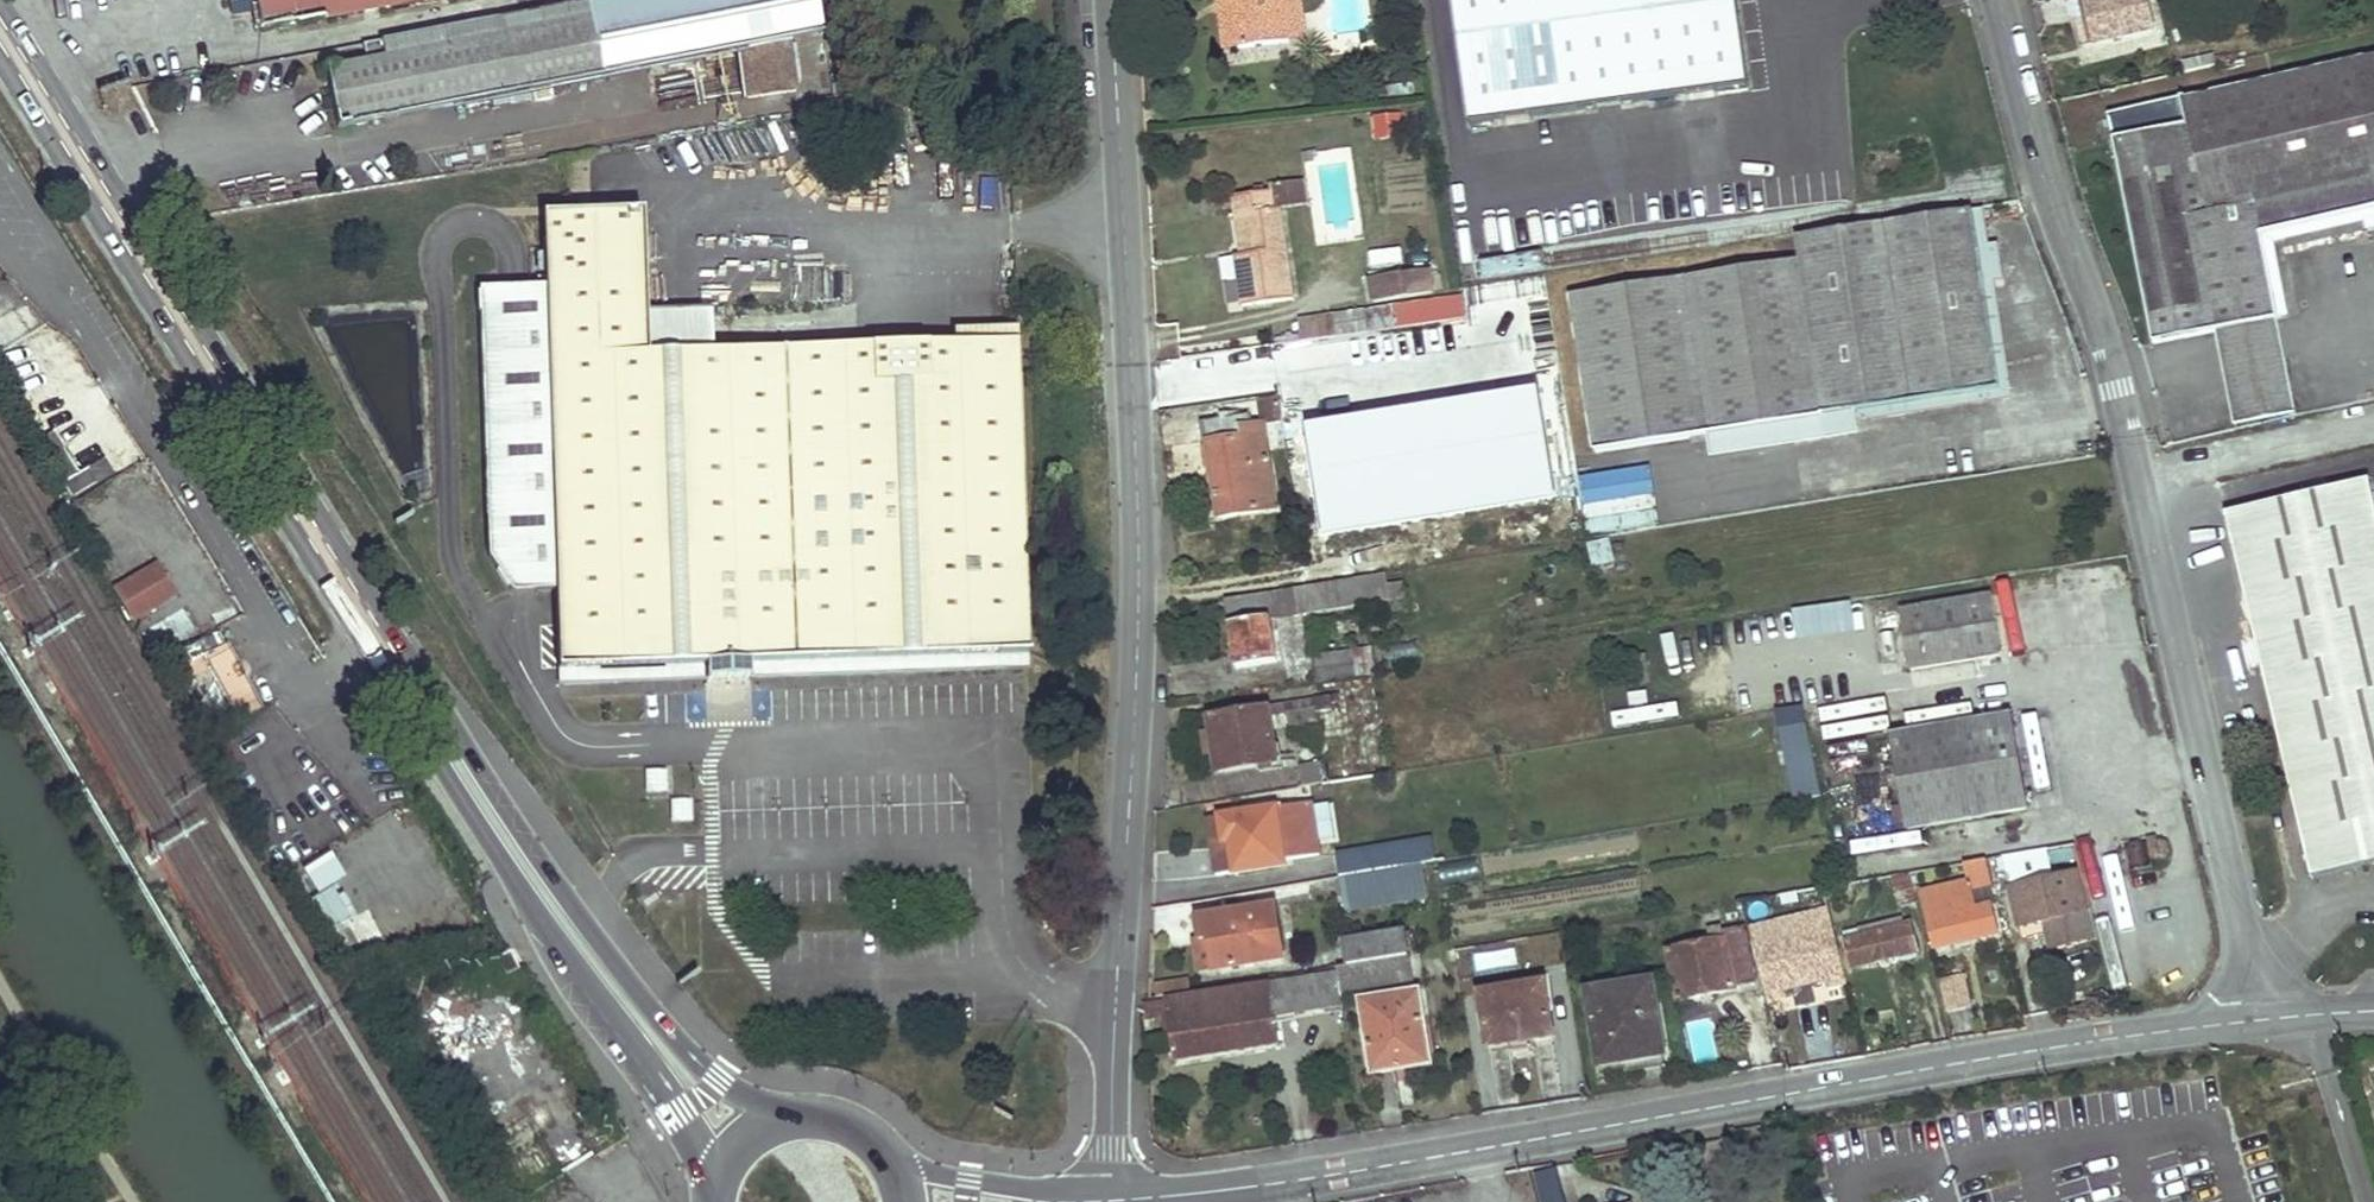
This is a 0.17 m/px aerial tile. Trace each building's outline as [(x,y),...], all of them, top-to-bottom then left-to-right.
[(257,29),(411,0),(252,0),(257,29)] [(329,69),(339,127),(738,49),(749,101),(797,92),(787,41),(821,35),(815,0),(588,0),(586,0),(588,16),(549,25),(329,69)] [(549,25),(588,16),(586,0),(546,8),(549,25)] [(1221,3),(1232,1),(1238,46),(1290,40),(1284,0),(1220,0),(1221,3)] [(1290,40),(1306,38),(1301,0),(1284,0),(1290,40)] [(1468,126),(1747,86),(1736,0),(1451,0),(1468,126)] [(2087,0),(2064,0),(2070,25),(2076,24),(2080,47),(2097,43),(2087,0)] [(2144,0),(2087,0),(2097,43),(2152,31),(2144,0)] [(1232,1),(1221,3),(1228,48),(1238,46),(1232,1)] [(2331,68),(2358,184),(2373,180),(2373,58),(2331,68)] [(2331,68),(2108,120),(2150,347),(2216,332),(2276,318),(2253,207),(2358,184),(2331,68)] [(1305,205),(1301,179),(1269,184),(1270,189),(1273,209),(1279,208),(1305,205)] [(1243,307),(1293,299),(1279,208),(1273,209),(1270,189),(1232,194),(1236,215),(1243,213),(1247,253),(1241,254),(1235,255),(1243,307)] [(1984,211),(1972,213),(2000,389),(1868,410),(1870,422),(2014,399),(1996,285),(2003,284),(1997,247),(1990,248),(1984,211)] [(639,213),(546,216),(548,287),(477,289),(485,558),(508,593),(558,591),(560,668),(652,665),(643,354),(639,213)] [(1247,253),(1243,213),(1236,215),(1241,254),(1247,253)] [(2000,389),(1972,213),(1796,241),(1800,262),(1571,299),(1596,454),(1710,436),(1857,412),(1868,410),(2000,389)] [(1432,292),(1428,269),(1369,278),(1373,302),(1432,292)] [(1383,331),(1381,310),(1365,312),(1365,315),(1339,319),(1341,333),(1367,329),(1367,333),(1383,331)] [(1322,338),(1319,317),(1297,320),(1300,341),(1322,338)] [(2276,318),(2216,332),(2235,428),(2296,415),(2276,318)] [(1027,653),(1015,342),(926,345),(936,657),(1027,653)] [(936,657),(926,345),(874,347),(884,659),(936,657)] [(862,347),(692,352),(703,664),(873,658),(869,534),(862,347)] [(692,352),(643,354),(652,665),(703,664),(692,352)] [(1467,383),(1465,362),(1444,363),(1446,385),(1467,383)] [(1281,399),(1256,399),(1256,423),(1281,423),(1281,399)] [(1275,510),(1265,427),(1251,430),(1249,411),(1227,415),(1228,420),(1204,424),(1216,517),(1275,510)] [(1857,412),(1710,436),(1714,459),(1860,436),(1857,412)] [(1583,534),(1656,529),(1652,472),(1579,476),(1583,534)] [(2368,480),(2225,514),(2311,878),(2373,863),(2373,503),(2368,480)] [(1608,540),(1585,546),(1593,574),(1615,567),(1608,540)] [(156,561),(147,567),(166,599),(175,594),(156,561)] [(166,599),(147,567),(111,588),(130,620),(166,599)] [(1388,584),(1385,573),(1337,581),(1341,604),(1389,597),(1389,594),(1404,592),(1403,582),(1388,584)] [(1277,661),(1267,592),(1225,599),(1235,669),(1277,661)] [(2000,655),(1991,595),(1900,610),(1910,670),(2000,655)] [(1351,628),(1350,618),(1341,620),(1342,629),(1351,628)] [(234,722),(256,714),(230,644),(185,660),(206,717),(229,709),(234,722)] [(1368,674),(1364,648),(1350,650),(1354,675),(1368,674)] [(1354,676),(1354,675),(1350,650),(1311,657),(1315,682),(1354,676)] [(873,658),(703,664),(704,673),(874,666),(873,658)] [(652,665),(560,668),(561,677),(653,676),(652,665)] [(1334,696),(1284,704),(1285,712),(1316,707),(1317,713),(1331,711),(1330,703),(1335,701),(1334,696)] [(1285,712),(1284,704),(1267,706),(1268,714),(1285,712)] [(1268,714),(1267,706),(1203,715),(1211,773),(1275,763),(1268,714)] [(1287,732),(1318,728),(1317,713),(1316,707),(1285,712),(1287,732)] [(2020,767),(2012,717),(1892,737),(1900,786),(1907,829),(1918,827),(2027,809),(2020,767)] [(1795,803),(1822,799),(1806,730),(1779,734),(1795,803)] [(1323,785),(1320,764),(1299,766),(1301,788),(1323,785)] [(644,773),(645,796),(663,796),(663,773),(644,773)] [(1308,805),(1206,822),(1215,874),(1224,873),(1224,877),(1284,868),(1281,855),(1315,849),(1308,805)] [(2166,856),(2165,841),(2146,844),(2148,858),(2166,856)] [(1416,842),(1397,845),(1401,868),(1419,865),(1416,842)] [(1338,878),(1401,868),(1397,845),(1335,855),(1338,878)] [(2084,913),(2075,875),(2050,880),(2048,868),(2027,872),(2026,866),(2016,869),(2013,854),(1986,858),(1993,886),(1995,895),(2009,891),(2018,929),(2043,923),(2084,913)] [(2196,857),(2136,859),(2137,890),(2197,888),(2196,857)] [(349,918),(331,887),(341,882),(327,858),(296,876),(328,930),(349,918)] [(1993,886),(1986,858),(1963,862),(1967,880),(1922,892),(1935,949),(1996,935),(1990,906),(1974,910),(1969,892),(1993,886)] [(1438,864),(1440,884),(1478,881),(1476,861),(1438,864)] [(1423,886),(1419,865),(1401,868),(1404,889),(1423,886)] [(1404,889),(1401,868),(1338,878),(1344,905),(1352,903),(1353,898),(1404,889)] [(1922,892),(1918,873),(1909,876),(1914,894),(1922,892)] [(1898,908),(1916,903),(1914,894),(1909,876),(1893,881),(1898,908)] [(1744,907),(1743,899),(1734,900),(1736,909),(1744,907)] [(1282,959),(1275,904),(1197,916),(1200,935),(1209,933),(1214,970),(1282,959)] [(2084,913),(2043,923),(2050,950),(2096,939),(2090,911),(2084,913)] [(1826,912),(1749,929),(1764,994),(1789,988),(1807,984),(1822,981),(1823,988),(1844,983),(1826,912)] [(1851,970),(1915,954),(1908,923),(1903,923),(1903,928),(1897,929),(1895,921),(1873,927),(1875,935),(1861,938),(1844,942),(1851,970)] [(1752,985),(1741,928),(1722,931),(1721,923),(1707,926),(1708,942),(1667,950),(1677,999),(1752,985)] [(340,959),(368,950),(360,924),(331,934),(340,959)] [(1875,935),(1873,927),(1859,930),(1861,938),(1875,935)] [(1214,970),(1209,933),(1200,935),(1205,971),(1214,970)] [(1408,956),(1405,933),(1344,942),(1347,965),(1408,956)] [(1478,953),(1480,972),(1516,969),(1514,950),(1478,953)] [(508,953),(494,960),(504,978),(518,971),(508,953)] [(1412,981),(1408,956),(1347,965),(1337,967),(1337,970),(1341,993),(1412,981)] [(1288,1014),(1342,1004),(1341,993),(1337,970),(1143,1004),(1146,1020),(1168,1017),(1175,1061),(1277,1043),(1273,1016),(1271,1003),(1286,1002),(1288,1014)] [(1972,1012),(1963,976),(1939,981),(1947,1018),(1972,1012)] [(1159,984),(1161,995),(1191,990),(1189,979),(1159,984)] [(1822,981),(1807,984),(1808,991),(1823,988),(1822,981)] [(1552,1036),(1544,982),(1479,993),(1487,1047),(1508,1043),(1532,1039),(1552,1036)] [(1664,1055),(1653,982),(1588,992),(1600,1065),(1623,1061),(1664,1055)] [(1807,984),(1789,988),(1791,995),(1793,1006),(1811,1002),(1808,991),(1807,984)] [(1789,988),(1764,994),(1766,1001),(1791,995),(1789,988)] [(1428,1055),(1419,993),(1359,1002),(1369,1075),(1395,1071),(1394,1062),(1428,1055)] [(1288,1014),(1286,1002),(1271,1003),(1273,1016),(1288,1014)] [(1534,1048),(1532,1039),(1508,1043),(1509,1054),(1534,1048)] [(1430,1066),(1428,1055),(1394,1062),(1395,1071),(1430,1066)] [(1666,1066),(1664,1055),(1623,1061),(1624,1074),(1666,1066)] [(552,1163),(525,1118),(494,1136),(514,1169),(529,1160),(536,1172),(552,1163)] [(1537,1170),(1545,1201),(1567,1201),(1558,1166),(1537,1170)]
